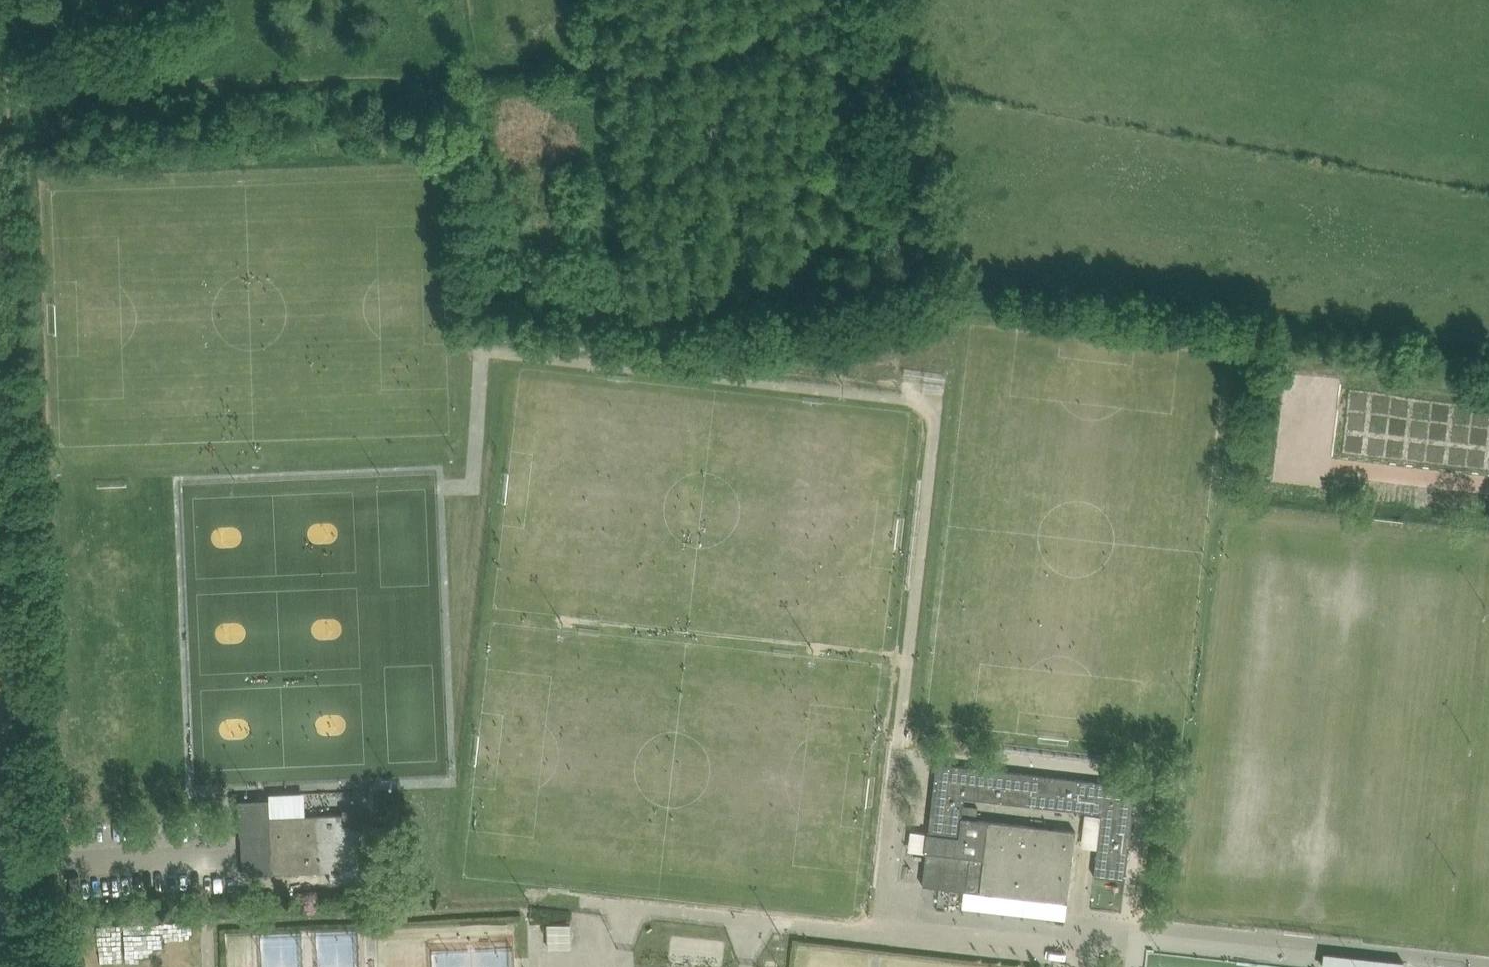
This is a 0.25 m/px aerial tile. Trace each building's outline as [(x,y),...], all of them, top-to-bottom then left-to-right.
[(936,764),(929,834),(959,837),(961,817),(976,819),(977,808),(963,806),(964,797),(1101,813),(1094,876),(1125,879),(1136,786),(936,764)] [(344,814),(271,816),(270,816),(270,811),(241,813),(241,835),(243,875),(330,871),(331,883),(370,881),(367,817),(344,818),(344,814)] [(923,886),(979,892),(988,821),(976,819),(961,817),(959,837),(929,834),(923,886)] [(988,821),(979,892),(1067,902),(1075,830),(988,821)] [(549,924),(549,947),(560,947),(559,923),(549,924)]
